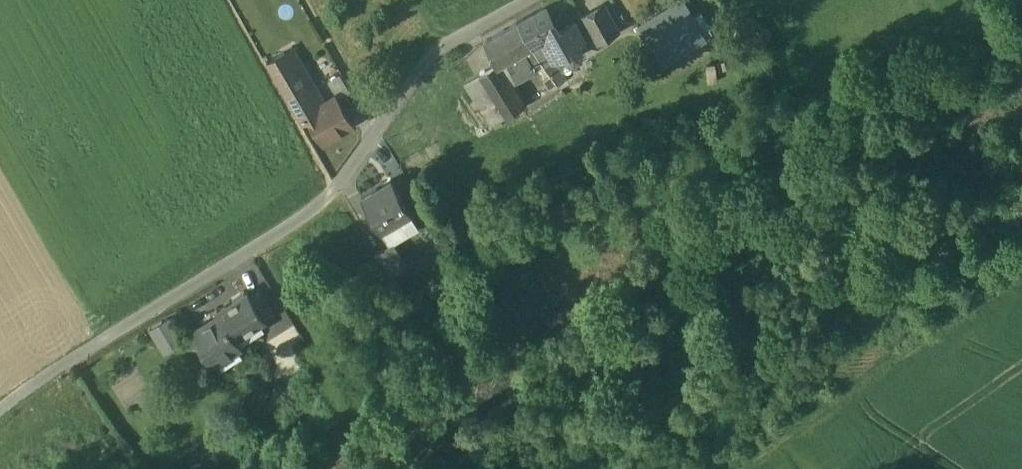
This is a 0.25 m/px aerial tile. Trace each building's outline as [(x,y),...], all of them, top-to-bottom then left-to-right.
[(682,3),(655,20),(660,28),(664,25),(670,34),(692,20),(682,3)] [(544,6),(517,22),(530,46),(531,46),(557,31),(544,6)] [(603,6),(583,18),(596,42),(617,30),(603,6)] [(655,20),(640,29),(650,46),(670,34),(664,25),(660,28),(655,20)] [(670,34),(650,46),(665,68),(707,42),(692,20),(670,34)] [(517,22),(482,41),(495,65),(495,67),(497,66),(530,46),(517,22)] [(573,22),(557,31),(531,46),(530,47),(534,53),(544,66),(551,61),(564,53),(567,58),(573,59),(579,56),(580,50),(575,42),(582,38),(573,22)] [(283,52),(266,62),(273,73),(290,63),(283,52)] [(544,66),(534,53),(523,59),(540,85),(552,77),(544,66)] [(562,79),(551,61),(544,66),(552,77),(556,83),(562,79)] [(308,93),(290,63),(273,73),(300,119),(306,116),(304,113),(316,106),(308,93)] [(495,65),(480,76),(492,96),(508,85),(497,66),(495,67),(495,65)] [(523,109),(508,85),(492,96),(507,119),(523,109)] [(319,86),(308,93),(316,106),(327,99),(319,86)] [(316,106),(304,113),(306,116),(321,141),(351,123),(334,95),(327,99),(316,106)] [(392,182),(361,200),(380,232),(411,213),(392,182)] [(393,243),(378,252),(393,277),(408,268),(393,243)] [(273,310),(260,289),(250,296),(263,317),(273,310)] [(248,292),(217,311),(219,315),(224,323),(223,324),(226,328),(227,327),(234,339),(235,339),(265,320),(263,317),(250,296),(248,292)] [(219,315),(193,332),(213,362),(239,346),(235,339),(234,339),(227,327),(226,328),(223,324),(224,323),(219,315)] [(167,320),(147,334),(162,356),(182,342),(167,320)]
